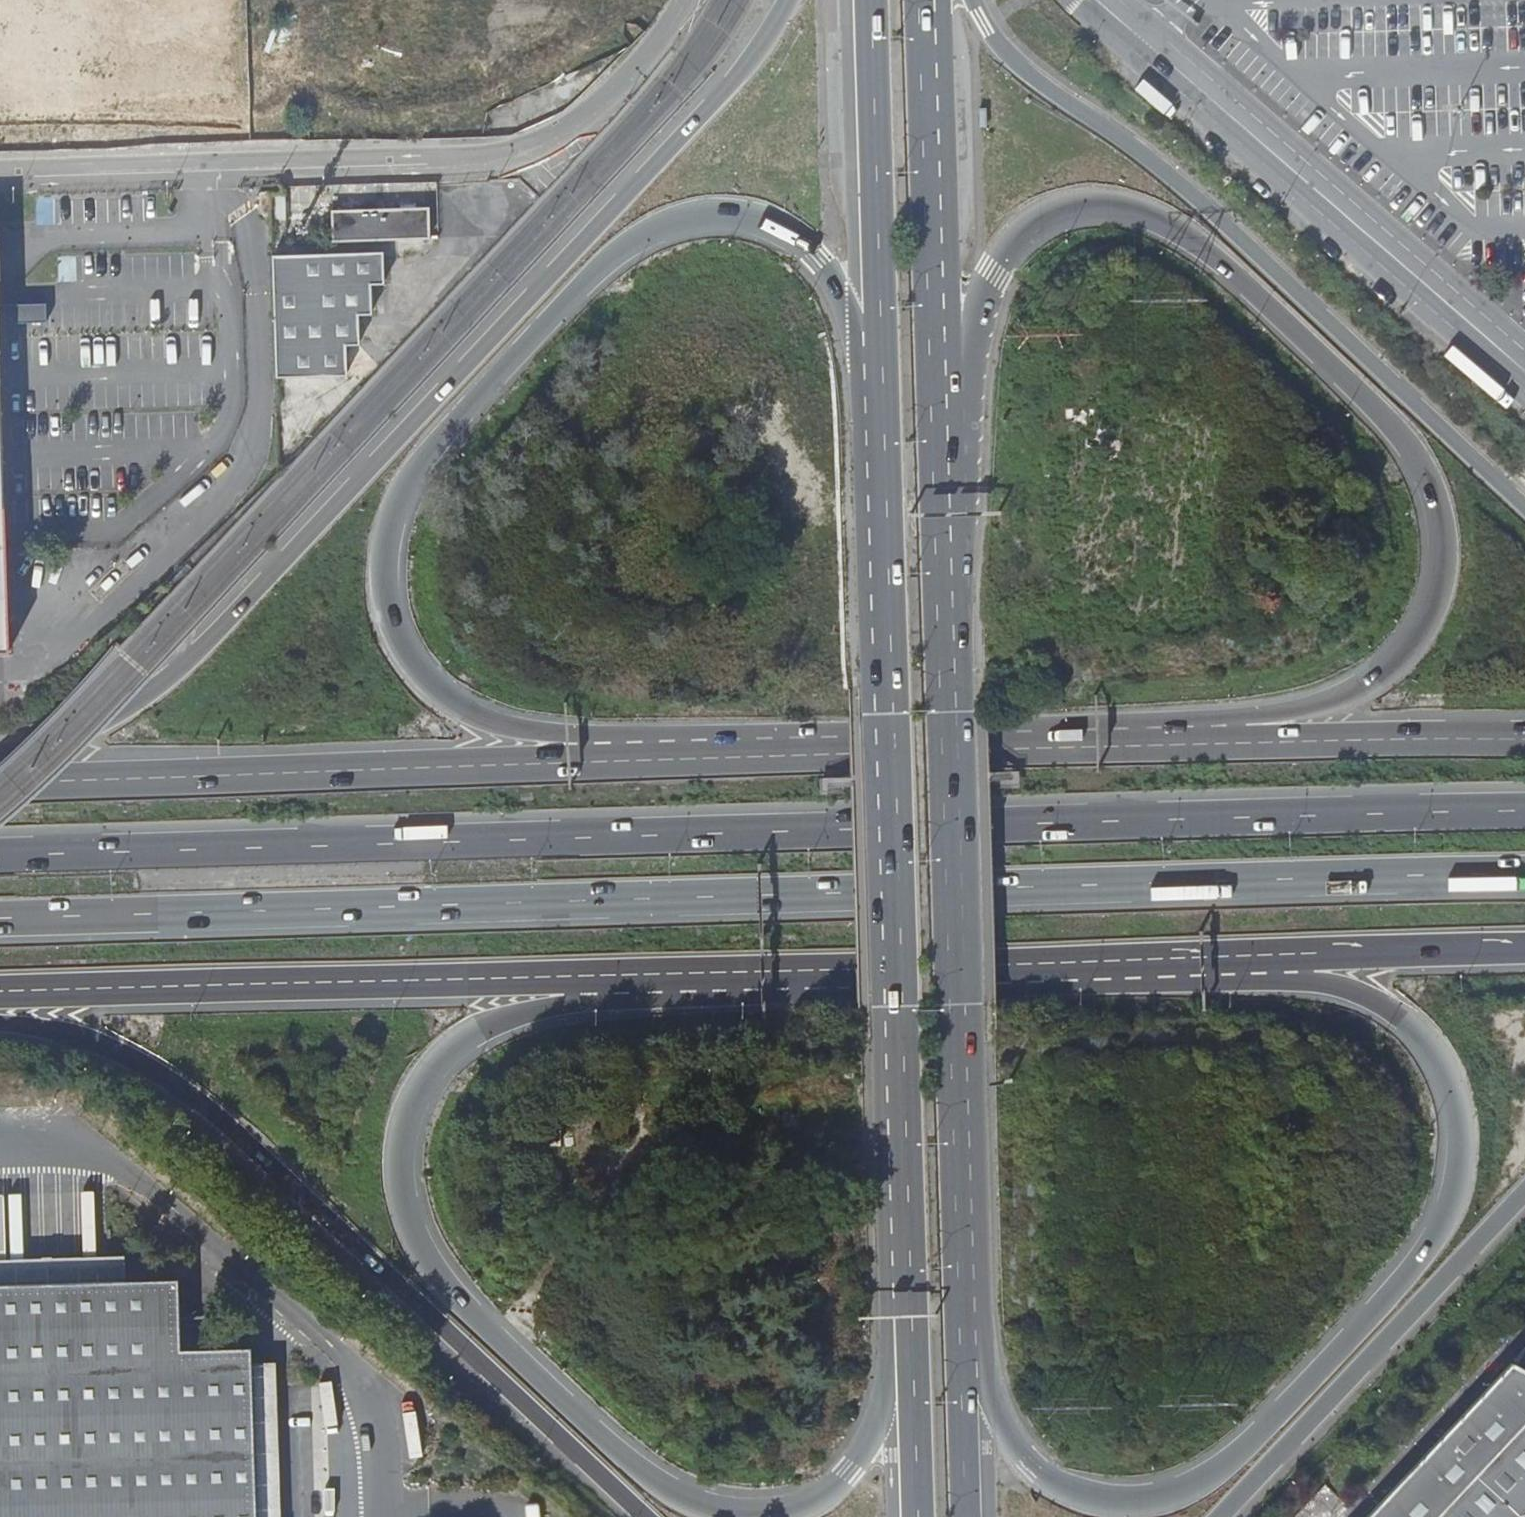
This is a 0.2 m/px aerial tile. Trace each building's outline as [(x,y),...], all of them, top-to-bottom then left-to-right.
[(430,240),(429,207),(330,211),(332,243),(430,240)] [(359,346),(358,316),(371,315),(371,286),(384,285),(383,252),(272,256),(275,378),(347,376),(345,345),(359,346)] [(46,303),(21,304),(22,323),(46,322),(46,303)] [(0,305),(0,324),(22,323),(21,304),(0,305)] [(9,653),(0,381),(0,654),(9,653)] [(560,1131),(537,1130),(537,1145),(560,1145),(560,1131)] [(126,1280),(124,1256),(0,1260),(0,1284),(126,1280)] [(251,1364),(251,1347),(215,1348),(214,1317),(179,1319),(178,1279),(126,1280),(0,1284),(0,1516),(256,1516),(251,1364)] [(275,1363),(251,1364),(256,1516),(280,1516),(275,1363)] [(1513,1364),(1369,1516),(1524,1516),(1524,1369),(1513,1364)]
